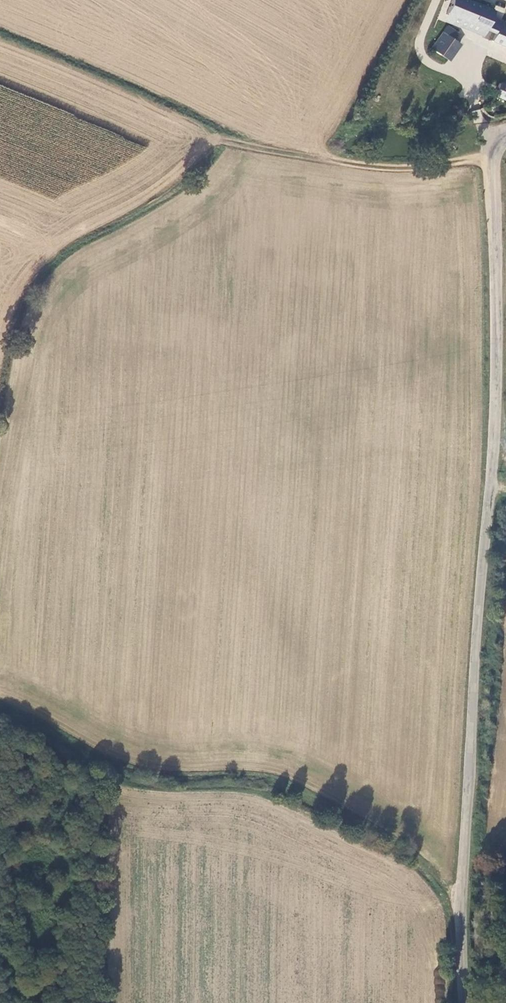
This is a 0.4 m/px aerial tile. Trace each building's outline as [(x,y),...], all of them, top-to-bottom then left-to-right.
[(448,13),(485,30),(493,11),(467,0),(453,0),(448,13)] [(505,46),(505,23),(502,21),(500,27),(498,26),(493,40),(505,46)] [(432,48),(441,56),(454,38),(458,33),(449,25),(432,48)] [(461,45),(454,38),(441,56),(449,61),(461,45)] [(495,95),(505,100),(505,86),(500,84),(495,95)] [(505,104),(505,100),(495,95),(491,102),(504,108),(505,104)]
